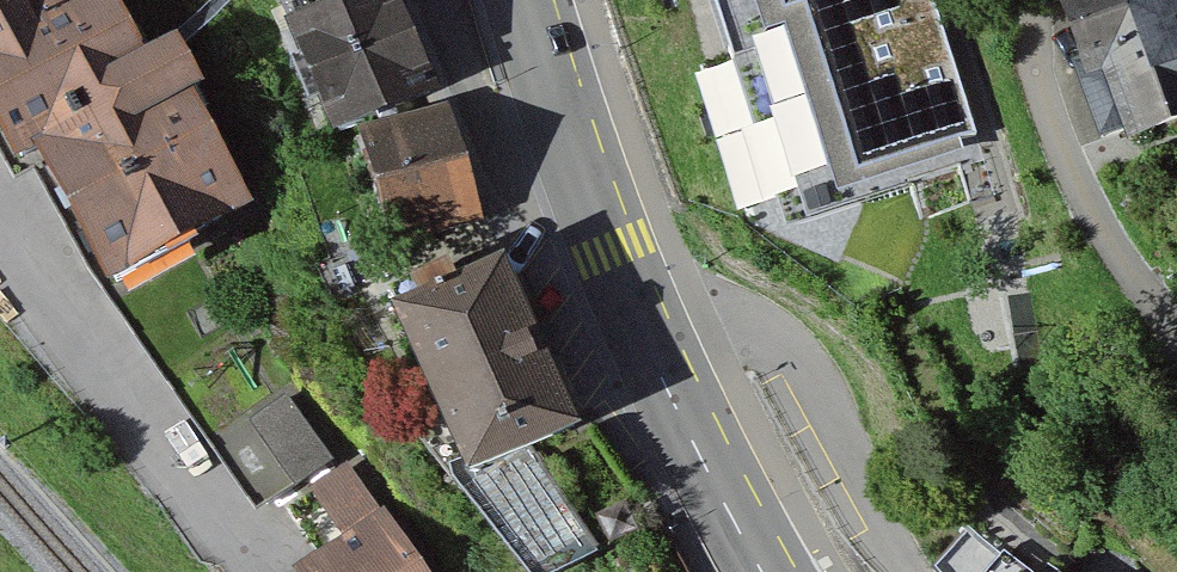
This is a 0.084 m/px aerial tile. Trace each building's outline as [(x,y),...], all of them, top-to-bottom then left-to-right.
[(0,0),(0,101),(21,139),(42,128),(115,264),(243,196),(185,87),(203,78),(177,30),(136,52),(108,0),(0,0)] [(295,35),(374,0),(278,0),(295,35)] [(295,35),(340,130),(430,91),(391,0),(374,0),(295,35)] [(756,95),(773,89),(836,253),(980,198),(903,0),(719,0),(756,95)] [(1106,125),(1176,101),(1176,0),(1063,0),(1106,125)] [(439,111),(358,137),(392,245),(473,220),(439,111)] [(501,252),(397,301),(475,469),(579,420),(501,252)] [(285,394),(252,417),(295,481),(329,458),(285,394)] [(321,571),(435,571),(356,468),(318,497),(355,546),(321,571)] [(969,525),(938,564),(946,571),(1031,571),(969,525)]
